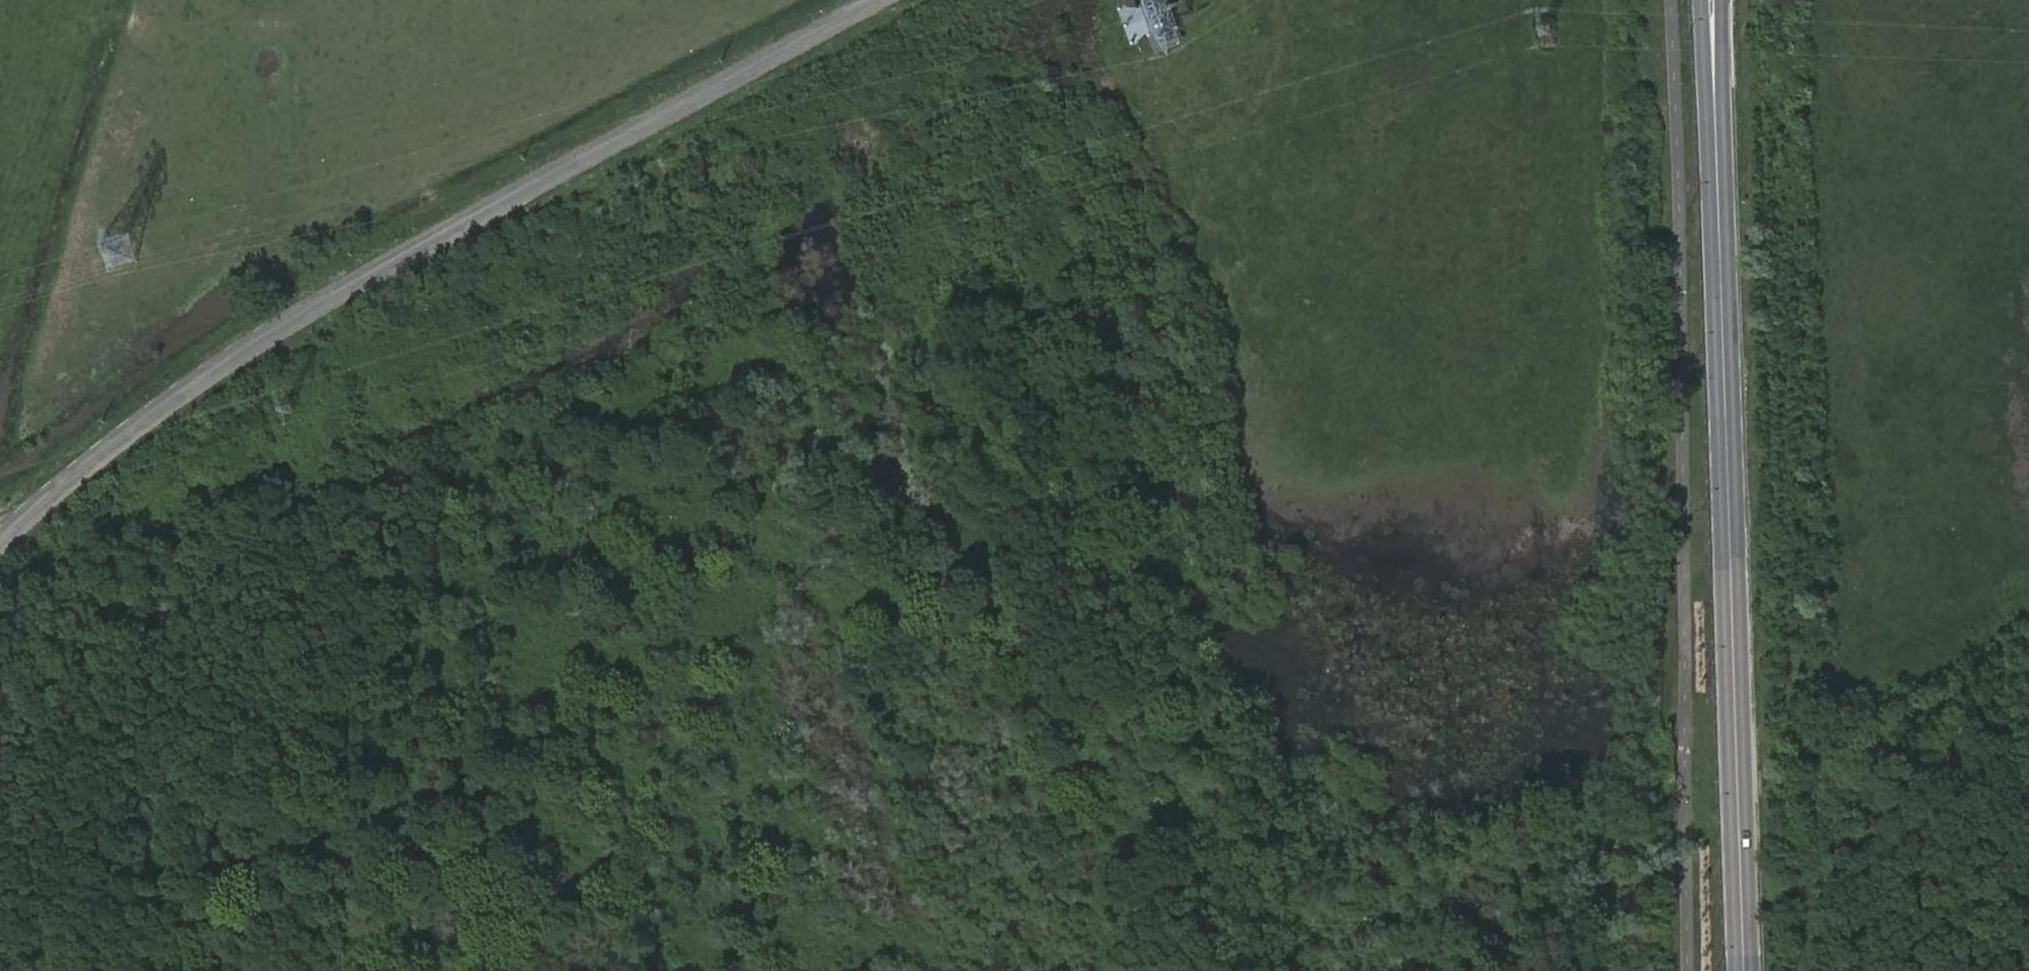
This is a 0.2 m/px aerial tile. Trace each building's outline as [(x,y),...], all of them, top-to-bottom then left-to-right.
[(1125,37),(1152,32),(1155,47),(1174,43),(1165,0),(1156,0),(1119,7),(1125,37)]
